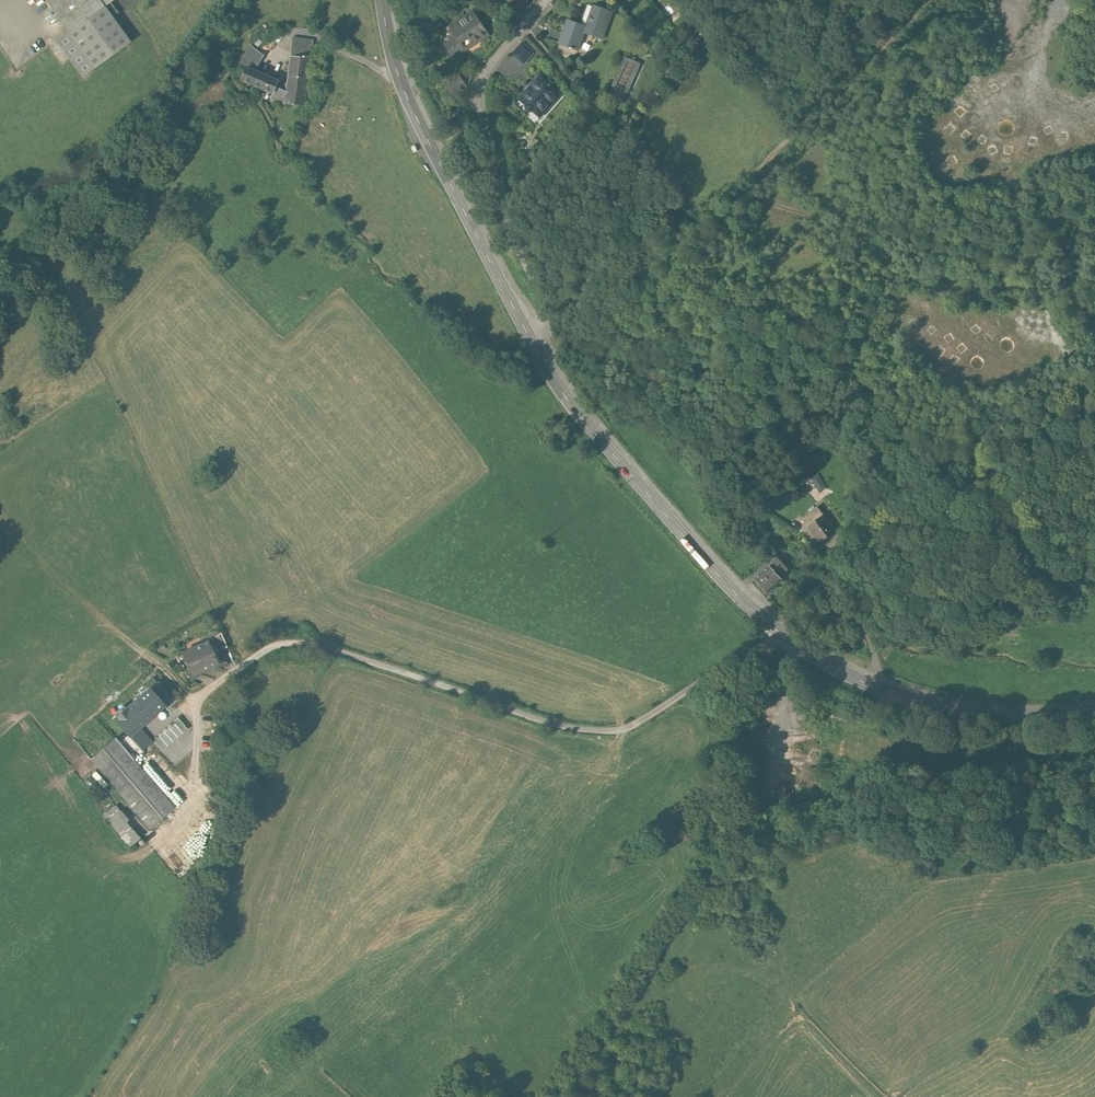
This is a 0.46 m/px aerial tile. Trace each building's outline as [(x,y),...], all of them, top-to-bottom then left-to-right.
[(104,0),(46,0),(57,15),(54,17),(61,27),(65,24),(70,32),(58,41),(84,77),(134,41),(109,8),(104,0)] [(513,9),(527,2),(526,0),(509,0),(513,9)] [(587,28),(568,21),(560,43),(571,48),(571,49),(573,50),(573,48),(578,50),(584,33),(603,39),(612,13),(595,7),(587,28)] [(475,13),(468,17),(467,16),(460,21),(461,22),(451,29),(454,33),(464,49),(465,50),(482,39),(482,38),(488,34),(482,25),(484,23),(479,16),(478,17),(475,13)] [(464,49),(454,33),(448,37),(451,41),(445,44),(454,56),(464,49)] [(314,39),(293,36),(286,87),(284,104),(304,106),(314,39)] [(534,52),(523,43),(513,54),(524,63),(534,52)] [(265,55),(250,46),(241,62),(248,66),(256,71),(265,55)] [(628,59),(615,87),(629,93),(641,65),(628,59)] [(256,71),(248,66),(241,80),(284,104),(286,87),(256,71)] [(458,75),(446,83),(453,94),(465,86),(458,75)] [(548,81),(541,76),(531,88),(527,92),(527,93),(522,99),(528,105),(527,106),(527,110),(530,112),(534,112),(537,109),(540,108),(544,112),(561,93),(554,87),(553,84),(551,81),(548,81)] [(802,519),(809,527),(824,514),(818,506),(802,519)] [(807,528),(820,544),(837,530),(824,514),(809,527),(807,528)] [(777,558),(755,579),(768,593),(790,572),(777,558)] [(210,641),(182,653),(193,677),(220,665),(210,641)] [(160,684),(141,699),(154,716),(174,700),(160,684)] [(154,716),(141,699),(116,719),(127,732),(92,760),(149,832),(178,808),(138,758),(142,754),(148,762),(156,755),(160,759),(168,753),(162,745),(181,730),(168,714),(150,727),(148,724),(155,717),(154,716)] [(118,808),(105,820),(129,845),(139,836),(125,822),(128,819),(118,808)] [(187,854),(195,847),(182,831),(158,851),(168,862),(183,849),(187,854)]
